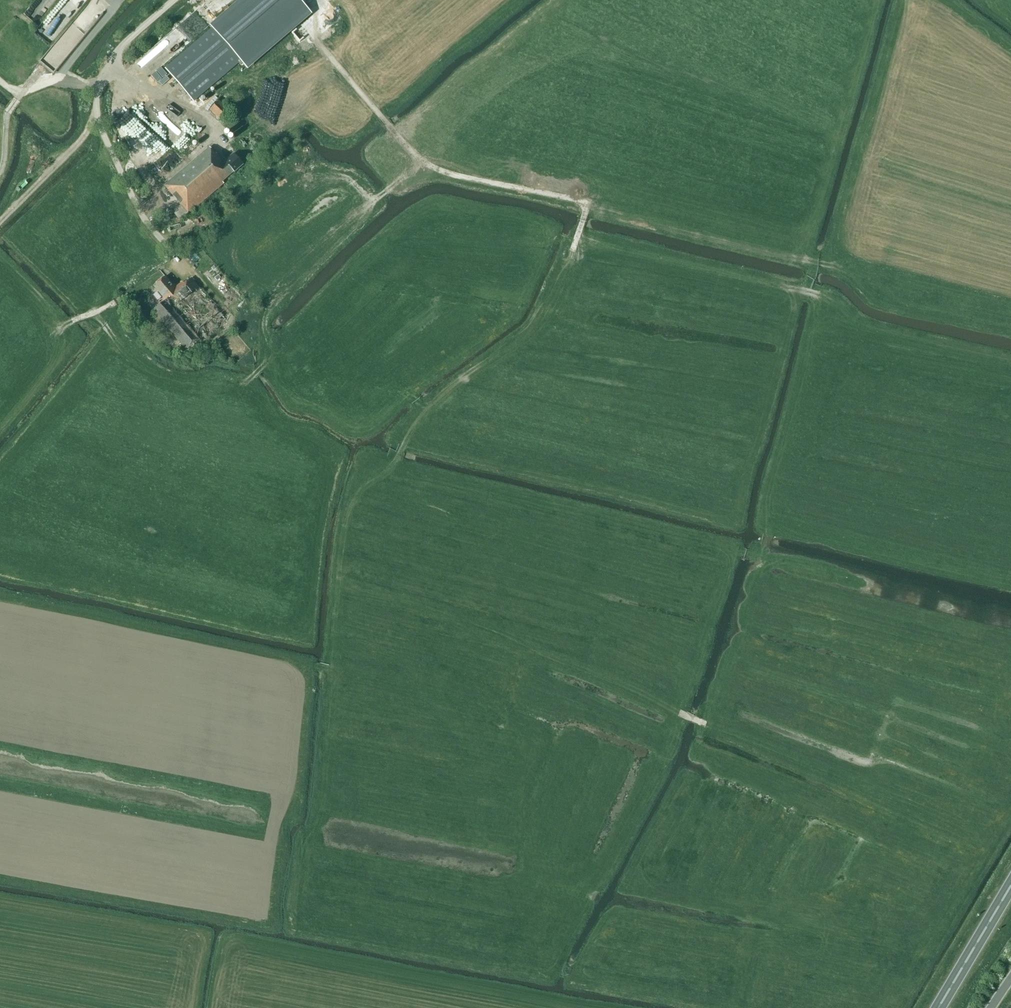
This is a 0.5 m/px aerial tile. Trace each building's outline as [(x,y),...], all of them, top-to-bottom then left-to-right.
[(44,21),(49,26),(51,24),(55,28),(59,24),(63,28),(78,11),(66,0),(63,0),(44,21)] [(228,77),(234,72),(231,69),(241,61),(213,28),(165,69),(193,102),(225,74),(228,77)] [(219,120),(228,110),(219,101),(210,110),(219,120)] [(200,120),(179,106),(172,118),(193,131),(200,120)] [(224,162),(217,154),(216,154),(210,147),(165,185),(182,205),(173,212),(181,220),(224,183),(223,181),(242,164),(234,154),(224,162)] [(216,224),(203,209),(190,219),(203,234),(216,224)] [(154,286),(165,300),(153,310),(186,351),(225,319),(191,278),(184,284),(183,283),(176,289),(165,276),(154,286)] [(187,352),(225,320),(225,319),(186,351),(187,352)]
